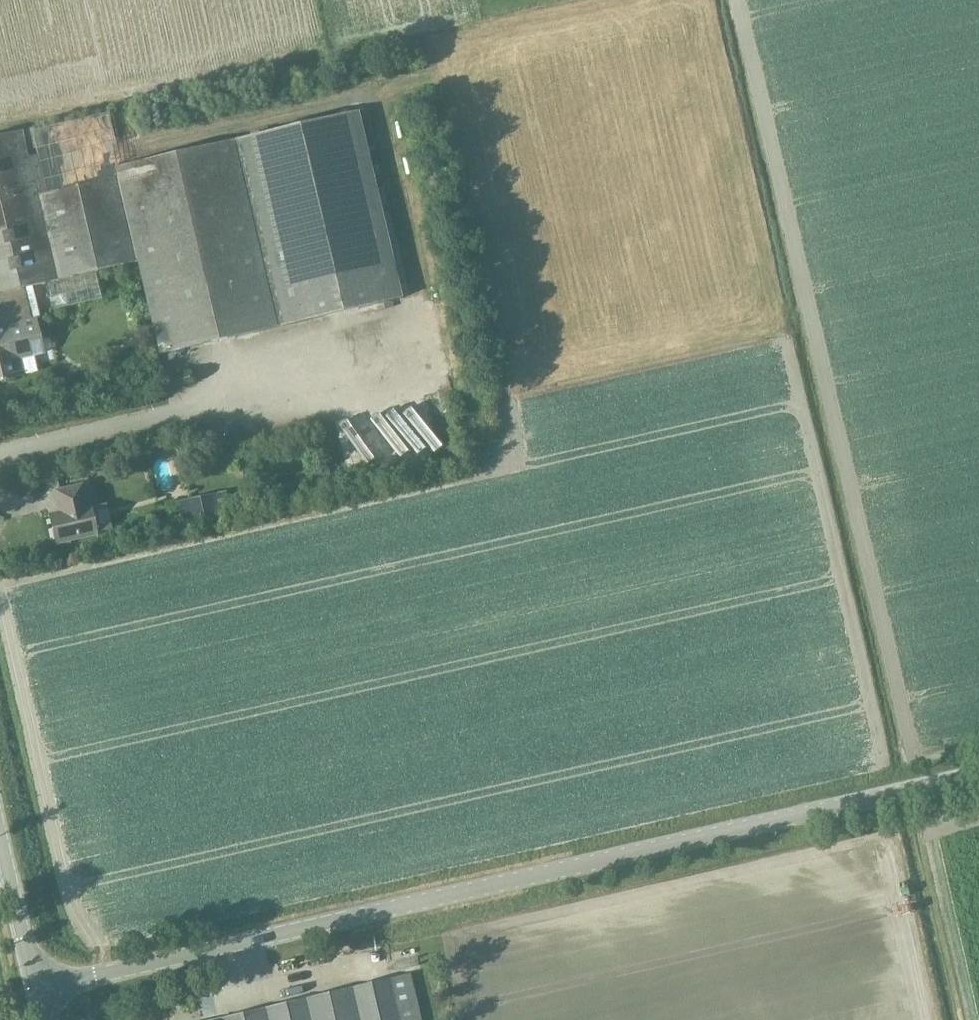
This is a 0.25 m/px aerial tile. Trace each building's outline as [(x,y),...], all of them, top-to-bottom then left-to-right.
[(32,128),(0,136),(0,381),(37,371),(34,356),(44,354),(36,318),(40,317),(38,311),(29,313),(25,297),(34,295),(32,286),(137,261),(159,355),(276,327),(402,298),(357,110),(232,140),(114,167),(116,177),(112,178),(109,164),(89,169),(93,183),(46,194),(36,154),(28,157),(26,150),(37,148),(32,128)] [(101,298),(95,271),(47,283),(53,310),(101,298)] [(87,505),(83,485),(55,491),(60,512),(48,515),(55,543),(97,534),(91,504),(87,505)] [(227,492),(192,499),(196,520),(231,513),(227,492)] [(391,981),(223,1019),(420,1019),(410,977),(391,981)]
